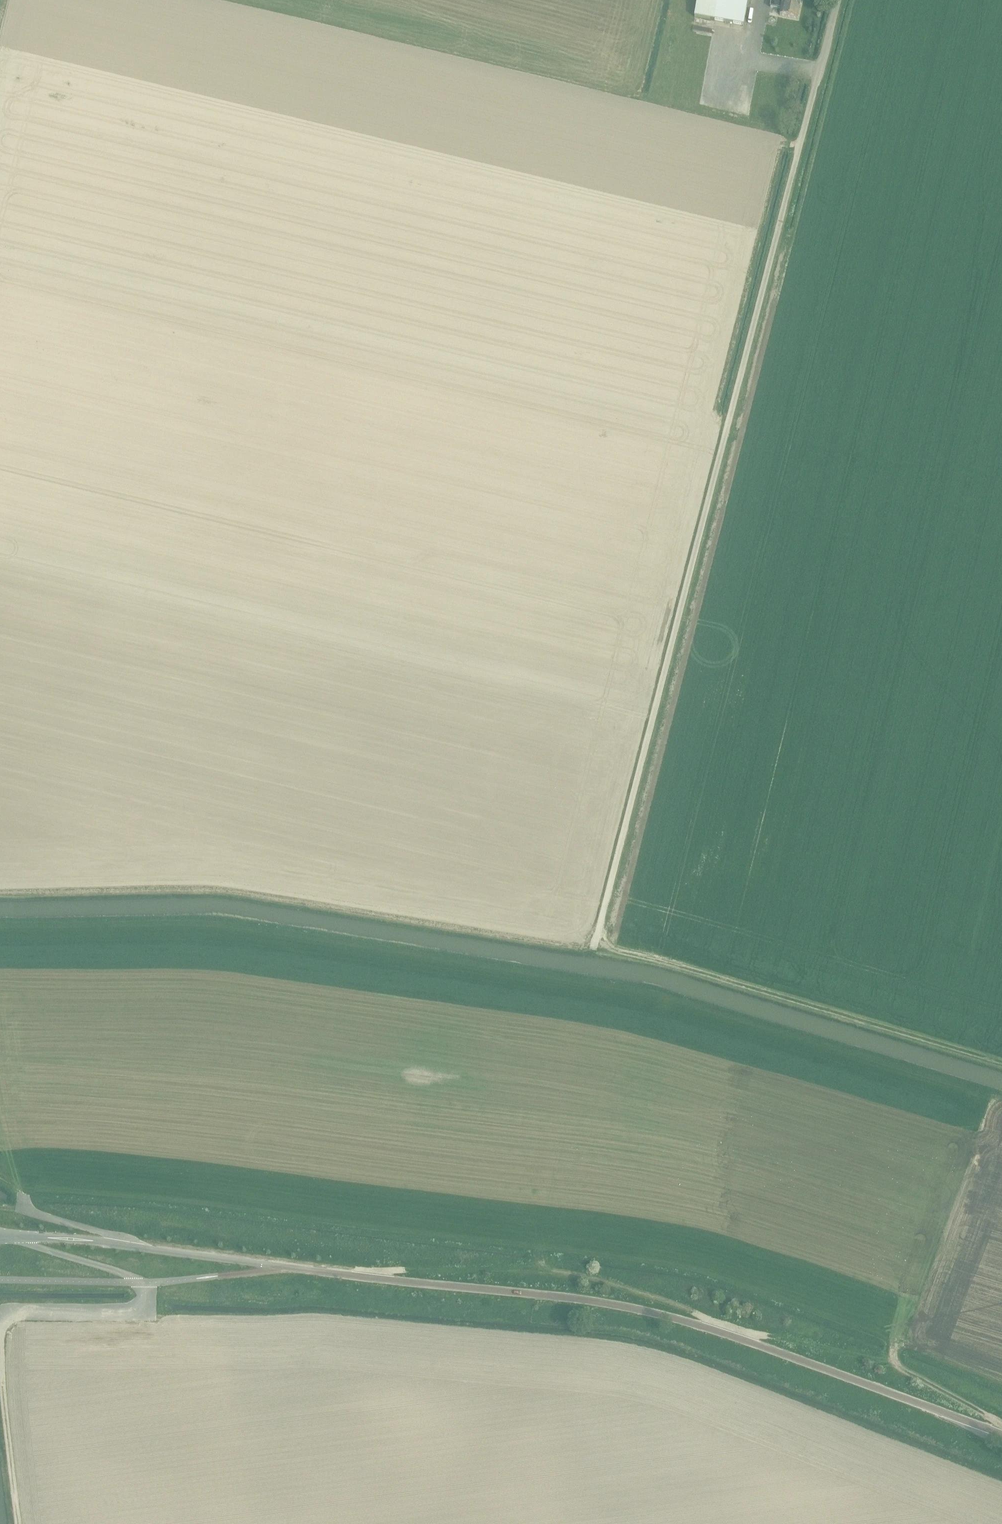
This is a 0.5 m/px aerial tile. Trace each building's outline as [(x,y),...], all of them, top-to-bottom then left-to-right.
[(694,16),(743,26),(748,0),(697,0),(694,16)] [(779,14),(797,18),(800,0),(771,0),(769,6),(780,9),(779,14)]
